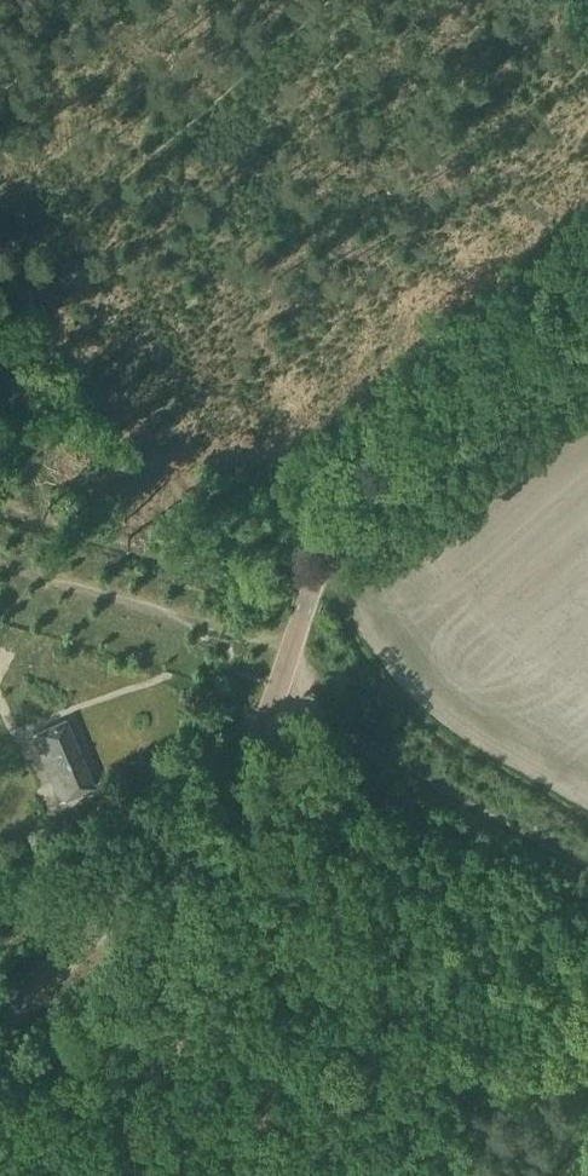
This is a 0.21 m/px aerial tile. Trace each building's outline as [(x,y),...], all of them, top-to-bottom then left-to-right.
[(33,732),(60,800),(93,786),(67,719),(33,732)]
